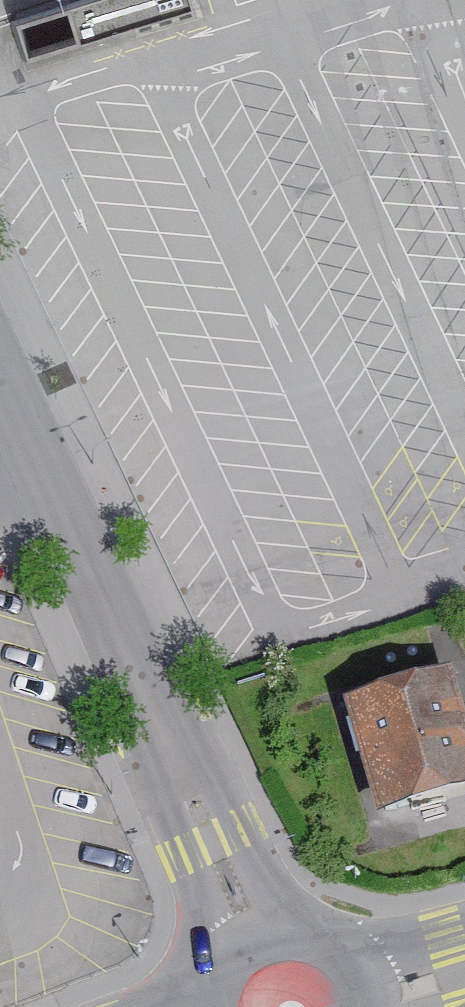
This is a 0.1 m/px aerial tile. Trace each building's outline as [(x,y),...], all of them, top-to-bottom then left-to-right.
[(442,692),(360,714),(384,806),(464,784),(464,778),(442,692)]
